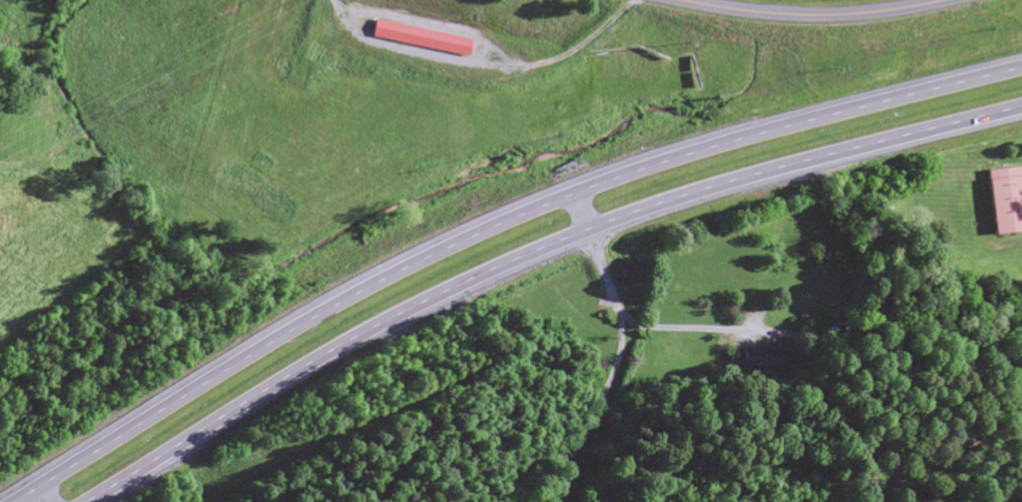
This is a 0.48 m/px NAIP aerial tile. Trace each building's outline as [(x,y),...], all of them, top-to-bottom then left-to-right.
[(377,17),(472,36),(469,52),(373,33),(377,17)] [(1020,166),(1021,183),(1021,228),(994,231),(987,169),(1020,166)]
